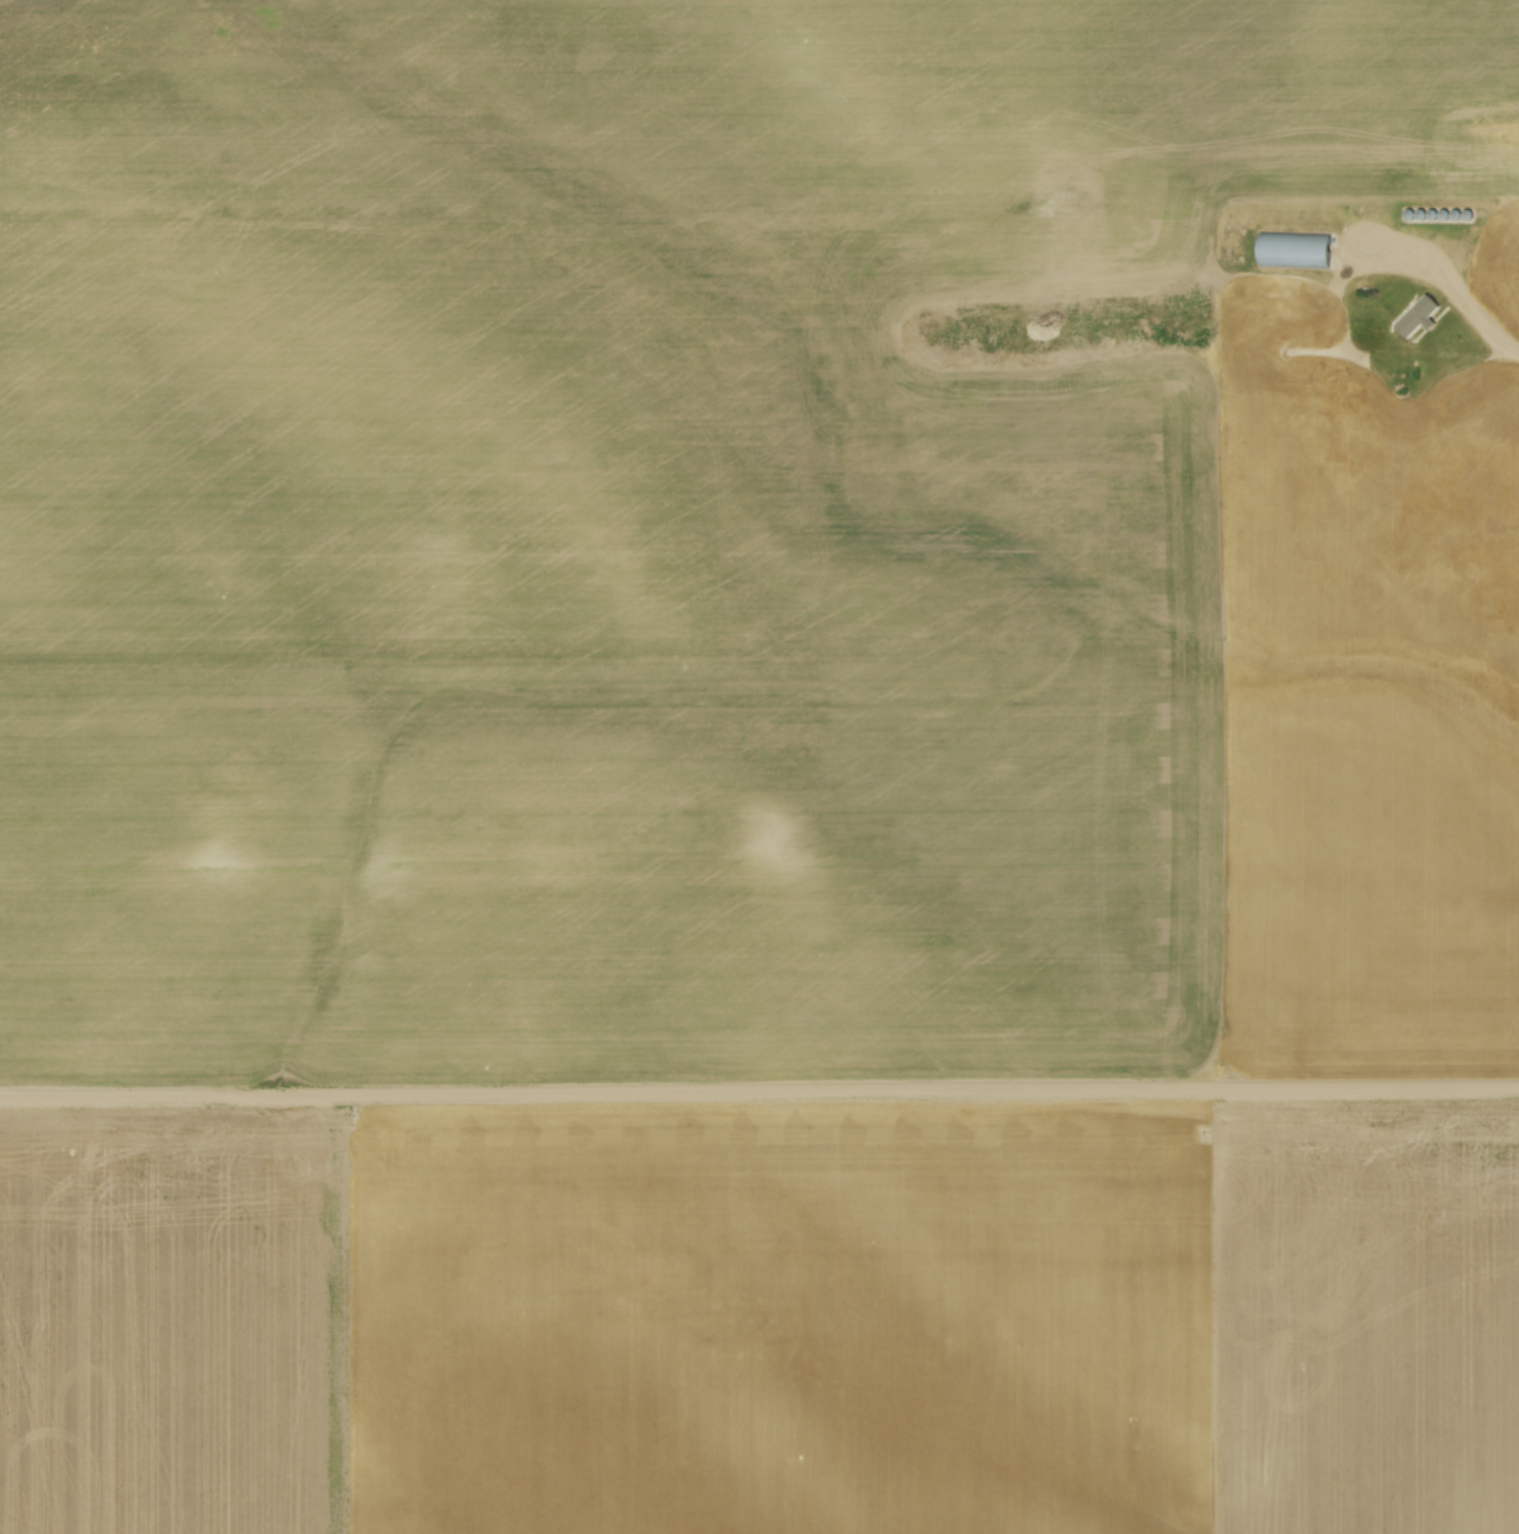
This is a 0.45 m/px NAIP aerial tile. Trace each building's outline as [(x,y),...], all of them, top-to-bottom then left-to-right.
[(1331,233),(1331,266),(1262,265),(1262,232),(1331,233)] [(1427,293),(1443,308),(1413,339),(1398,324),(1427,293)]
